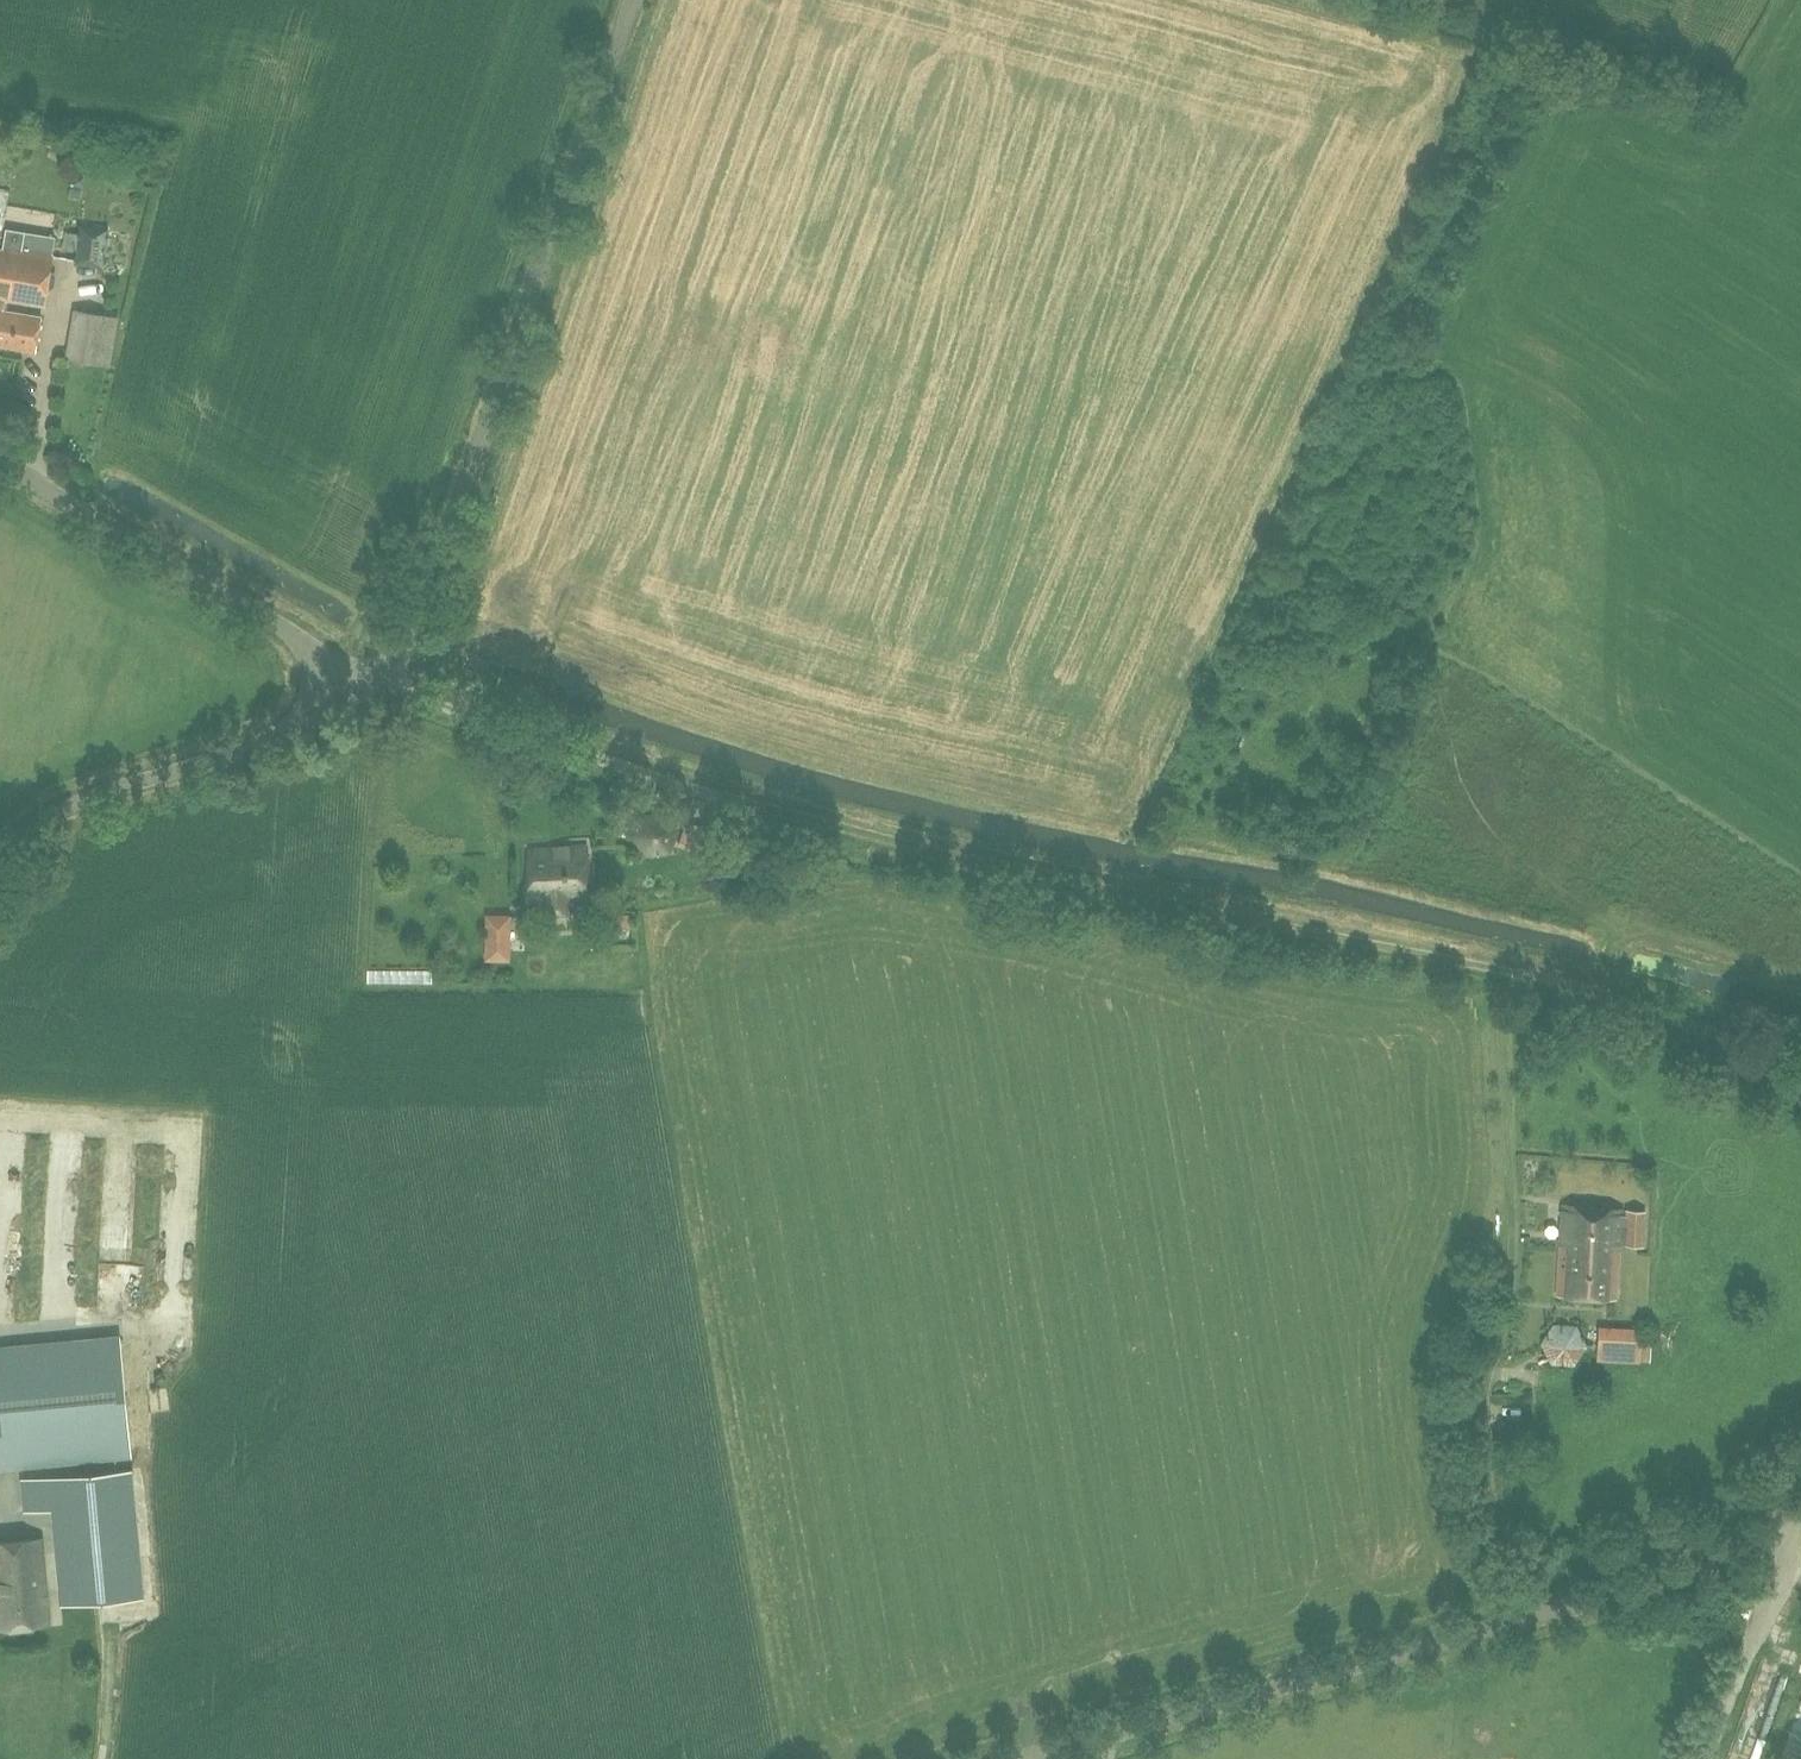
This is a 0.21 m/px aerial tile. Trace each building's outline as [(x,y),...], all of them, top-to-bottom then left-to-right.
[(79,225),(73,264),(103,268),(108,229),(79,225)] [(6,246),(3,246),(3,249),(0,248),(0,345),(35,351),(40,317),(5,311),(7,299),(44,305),(52,255),(6,246)] [(107,363),(114,318),(73,311),(65,356),(107,363)] [(641,814),(631,836),(646,855),(669,852),(678,829),(665,813),(641,814)] [(529,897),(545,896),(546,914),(571,913),(570,895),(590,894),(587,844),(525,845),(529,897)] [(513,959),(512,916),(490,917),(491,960),(513,959)] [(1562,1204),(1558,1258),(1556,1296),(1614,1299),(1618,1242),(1641,1244),(1643,1209),(1625,1208),(1624,1214),(1620,1214),(1620,1208),(1562,1204)] [(1534,1353),(1563,1366),(1577,1335),(1549,1321),(1534,1353)] [(1639,1328),(1597,1326),(1596,1360),(1637,1362),(1639,1328)] [(117,1340),(0,1351),(0,1463),(127,1451),(117,1340)] [(52,1508),(60,1595),(60,1602),(142,1595),(131,1469),(21,1479),(24,1511),(52,1508)] [(48,1623),(40,1537),(0,1541),(0,1628),(48,1623)] [(1768,1646),(1764,1657),(1785,1664),(1789,1653),(1768,1646)] [(1768,1715),(1741,1705),(1721,1758),(1753,1758),(1768,1715)]
